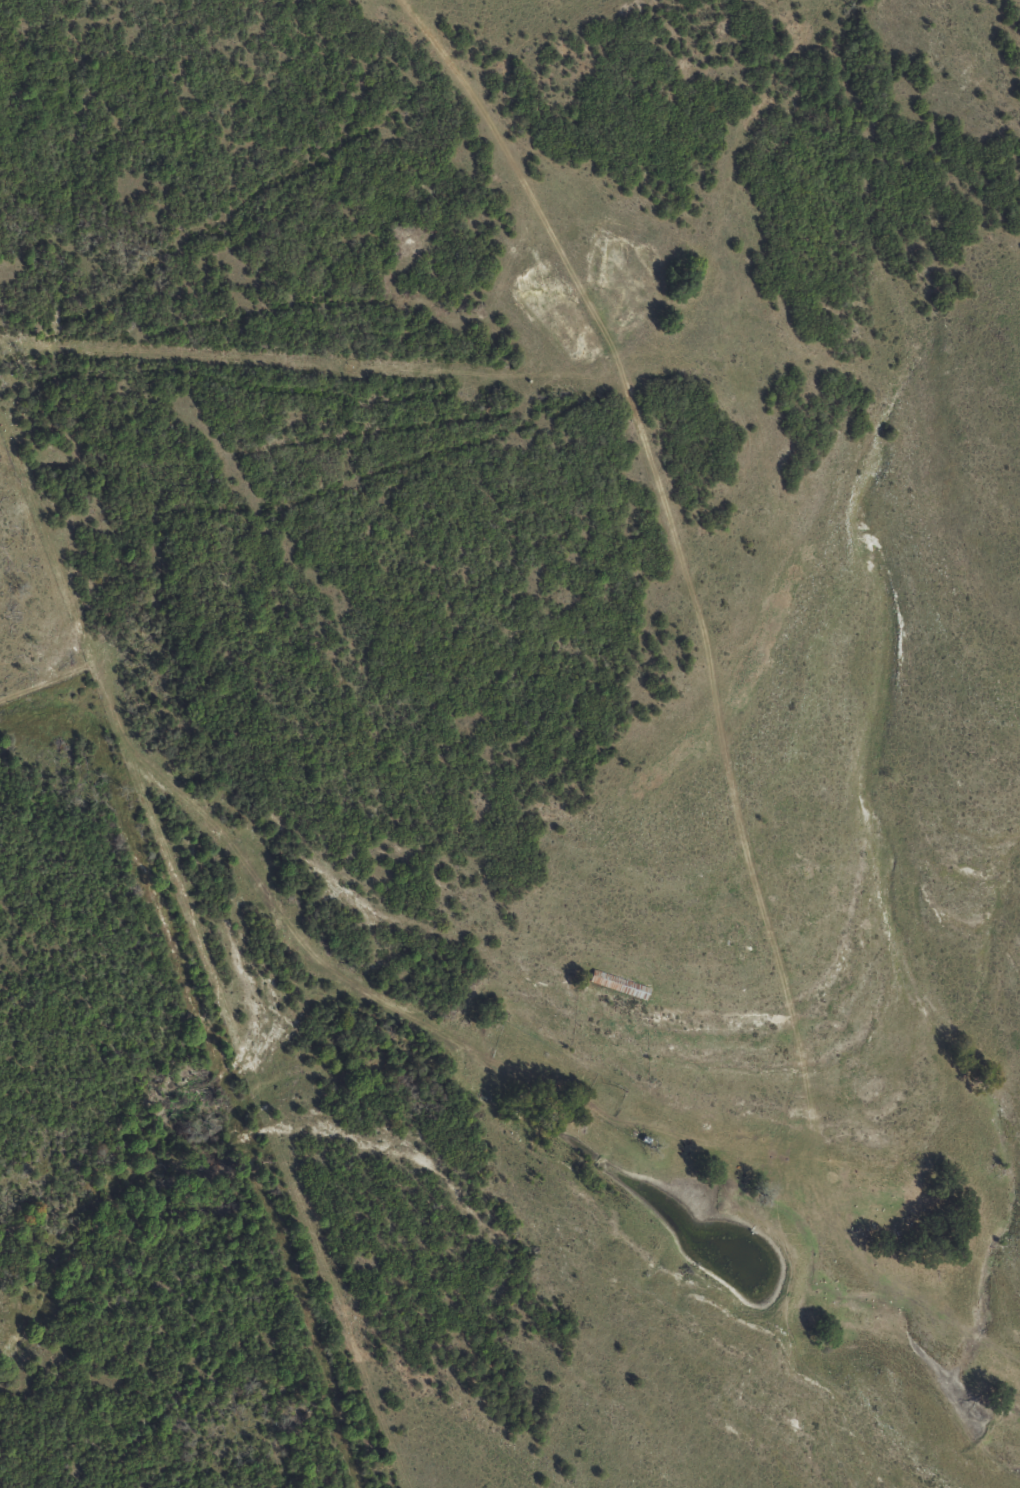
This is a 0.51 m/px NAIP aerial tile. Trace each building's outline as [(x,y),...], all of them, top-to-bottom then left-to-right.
[(651,986),(594,970),(591,983),(647,998),(651,986)]
